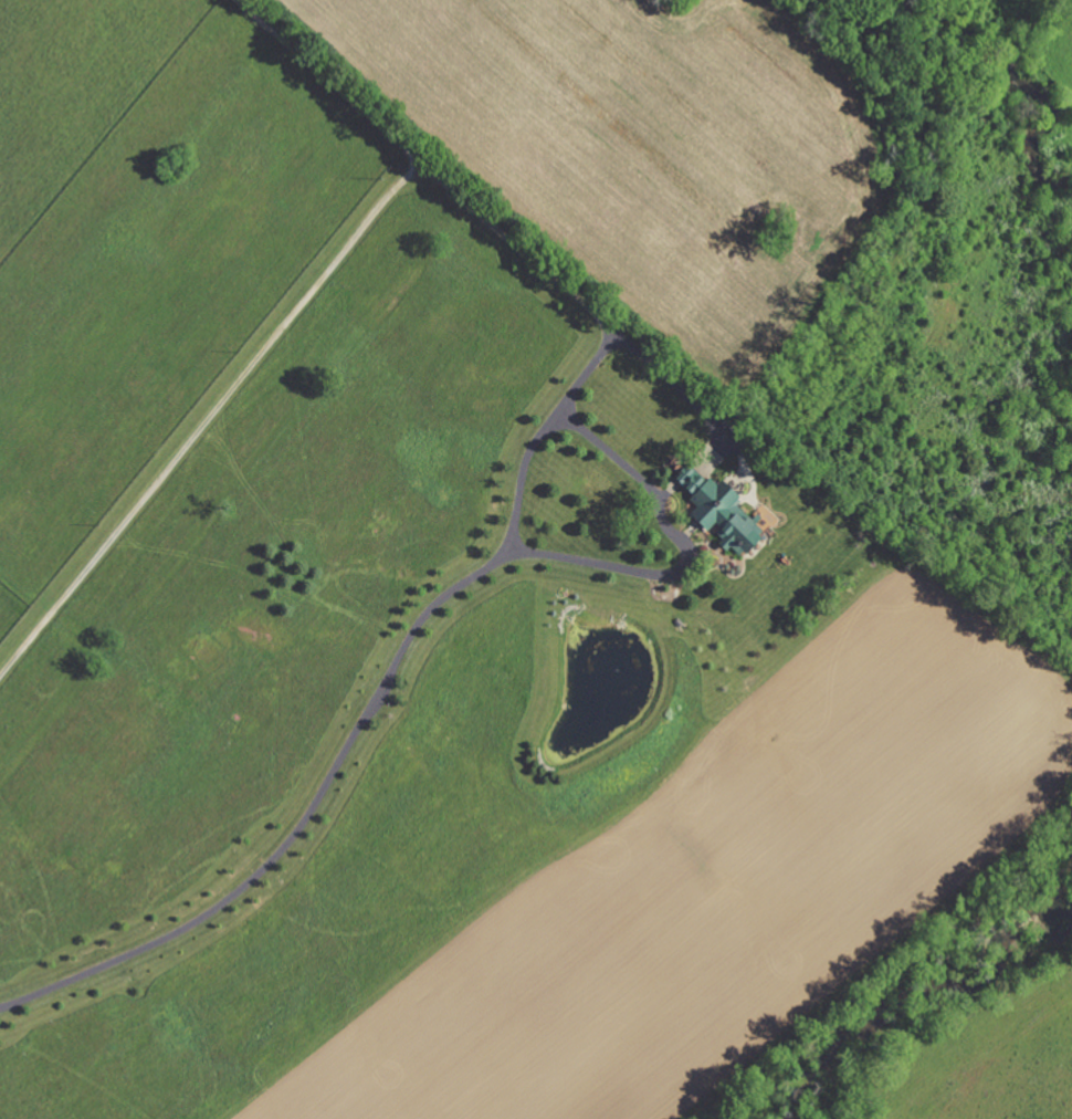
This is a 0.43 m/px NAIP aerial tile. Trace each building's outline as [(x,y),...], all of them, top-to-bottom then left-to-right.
[(734,555),(762,531),(763,532),(776,520),(764,507),(751,518),(750,521),(745,518),(734,504),(738,497),(710,479),(724,457),(718,450),(711,445),(720,438),(719,436),(690,462),(684,466),(674,482),(694,504),(685,518),(704,530),(712,522),(718,529),(712,540),(715,544),(734,555)]
